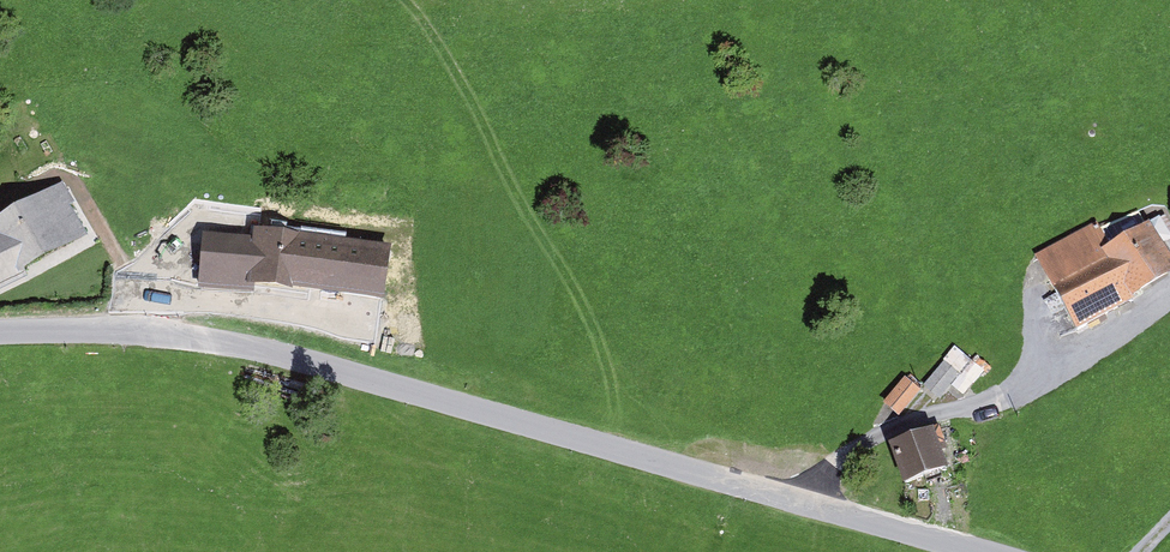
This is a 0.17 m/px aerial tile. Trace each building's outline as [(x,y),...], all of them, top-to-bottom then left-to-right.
[(0,216),(0,288),(92,242),(64,184),(0,216)] [(1071,336),(1169,271),(1169,263),(1140,219),(1038,286),(1071,336)] [(384,251),(206,238),(202,294),(380,307),(384,251)] [(955,344),(927,384),(944,396),(954,381),(967,390),(985,365),(955,344)] [(902,413),(924,386),(909,374),(887,402),(902,413)] [(942,425),(892,446),(906,480),(956,460),(942,425)]
